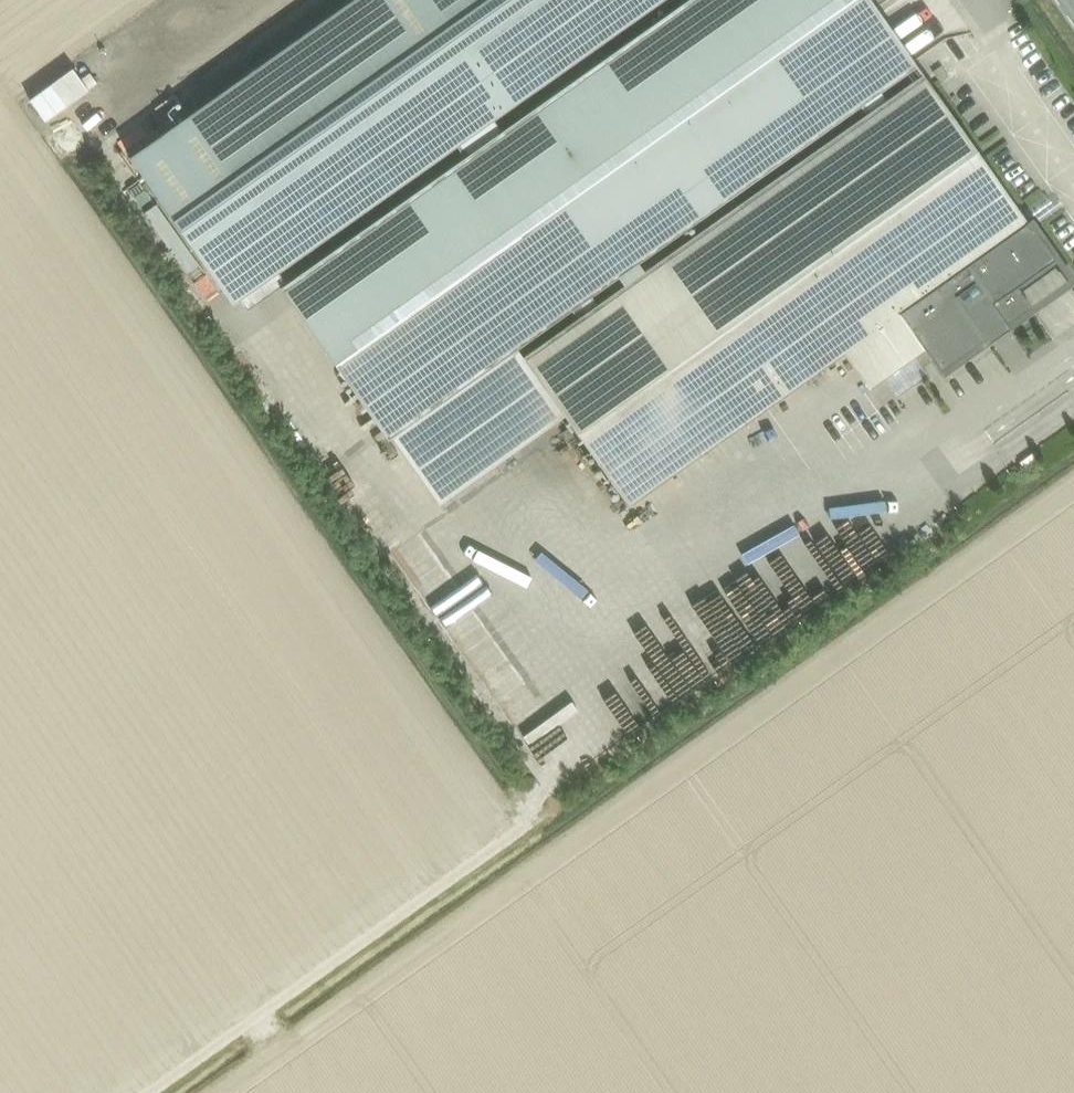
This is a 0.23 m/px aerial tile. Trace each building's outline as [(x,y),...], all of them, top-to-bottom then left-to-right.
[(129,161),(231,305),(454,146),(466,162),(502,136),(490,120),(659,0),(354,0),(129,161)] [(922,79),(866,0),(693,0),(502,136),(466,162),(286,290),(389,435),(569,308),(579,322),(922,79)] [(922,79),(579,322),(525,360),(628,505),(843,352),(869,389),(923,350),(939,373),(985,341),(987,344),(1009,329),(1006,325),(1030,308),(1017,289),(1057,261),(1028,220),(1024,223),(922,79)] [(1063,230),(1073,245),(1073,221),(1063,230)] [(689,605),(722,641),(763,604),(729,568),(689,605)]
